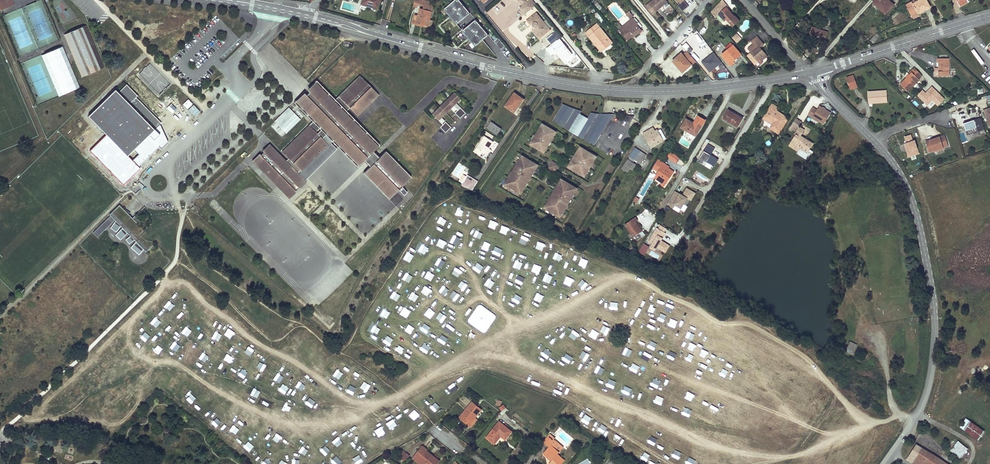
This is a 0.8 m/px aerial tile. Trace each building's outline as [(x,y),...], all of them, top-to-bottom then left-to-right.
[(362,4),(379,9),(382,0),(363,0),(362,4)] [(425,0),(421,0),(421,2),(419,2),(418,5),(424,7),(424,10),(432,12),(434,3),(425,0)] [(444,10),(457,25),(470,14),(459,0),(456,0),(444,10)] [(523,5),(520,8),(525,14),(537,5),(533,0),(518,0),(523,5)] [(666,0),(650,0),(644,5),(651,13),(666,0)] [(718,3),(724,9),(727,7),(728,5),(724,0),(721,0),(718,3)] [(873,2),(885,13),(893,5),(888,0),(875,0),(873,2)] [(906,4),(911,14),(917,11),(918,14),(930,7),(926,0),(920,0),(916,2),(915,0),(913,0),(906,4)] [(718,3),(711,11),(716,16),(719,13),(725,20),(727,18),(729,21),(733,25),(739,20),(735,15),(734,16),(727,7),(724,9),(718,3)] [(432,12),(424,10),(420,9),(418,16),(415,15),(413,22),(422,25),(422,23),(428,25),(430,18),(432,12)] [(628,10),(625,12),(629,17),(632,15),(635,13),(631,9),(629,11),(628,10)] [(534,29),(538,33),(538,34),(539,34),(540,35),(541,34),(542,34),(543,34),(544,33),(550,28),(537,13),(527,20),(531,25),(533,24),(534,26),(536,28),(534,29)] [(631,22),(620,31),(626,39),(631,35),(636,31),(638,32),(642,29),(636,22),(637,22),(633,17),(632,16),(628,19),(631,22)] [(431,27),(433,19),(430,18),(428,25),(422,23),(422,25),(431,27)] [(628,19),(618,28),(620,31),(631,22),(628,19)] [(476,20),(463,31),(476,47),(489,36),(476,20)] [(596,23),(585,32),(588,36),(590,34),(602,49),(611,42),(596,23)] [(85,25),(64,34),(82,77),(104,68),(85,25)] [(811,27),(808,37),(813,38),(813,37),(825,40),(827,32),(811,27)] [(551,30),(550,28),(544,33),(543,34),(542,34),(541,34),(540,35),(539,34),(538,34),(538,33),(534,29),(533,30),(540,39),(551,30)] [(732,37),(737,42),(742,38),(737,33),(732,37)] [(877,33),(870,40),(874,43),(880,36),(877,33)] [(590,34),(588,36),(600,51),(602,49),(590,34)] [(728,35),(721,41),(728,50),(722,54),(731,65),(735,61),(734,60),(741,54),(733,45),(735,43),(728,35)] [(752,52),(747,56),(755,65),(761,61),(759,59),(765,54),(760,47),(764,44),(757,36),(752,40),(755,43),(748,48),(752,52)] [(499,38),(494,41),(499,49),(504,47),(499,38)] [(687,43),(685,46),(688,50),(692,56),(696,53),(687,43)] [(42,54),(57,96),(79,88),(63,46),(42,54)] [(676,57),(672,61),(681,72),(690,64),(691,66),(696,62),(687,51),(678,59),(676,57)] [(701,61),(710,72),(722,62),(713,52),(701,61)] [(948,76),(948,58),(935,58),(935,62),(937,62),(937,68),(937,76),(948,76)] [(681,72),(682,73),(691,66),(690,64),(681,72)] [(908,92),(919,80),(918,79),(922,76),(914,68),(910,72),(912,73),(906,78),(900,84),(908,92)] [(856,87),(853,75),(846,78),(850,89),(856,87)] [(333,102),(317,86),(297,105),(314,122),(281,153),(288,160),(285,163),(269,147),(253,162),(288,198),(294,192),(298,188),(304,182),(296,174),(299,171),(327,144),(316,133),(320,128),(339,148),(358,167),(364,161),(370,167),(363,174),(388,200),(398,191),(403,196),(407,193),(401,188),(410,178),(385,152),(378,159),(372,153),(378,147),(344,114),(349,109),(357,117),(368,107),(366,105),(377,95),(359,77),(333,102)] [(123,82),(88,117),(127,156),(161,123),(135,97),(137,96),(123,82)] [(295,102),(297,105),(317,86),(314,83),(295,102)] [(922,90),(917,94),(926,105),(933,99),(931,97),(929,98),(922,90)] [(885,91),(867,92),(867,101),(886,100),(885,91)] [(455,93),(433,115),(438,121),(461,99),(455,93)] [(515,93),(505,106),(514,112),(518,107),(517,106),(523,99),(515,93)] [(377,95),(366,105),(368,107),(378,96),(377,95)] [(564,104),(563,103),(553,121),(595,146),(602,134),(585,124),(588,118),(580,114),(582,110),(580,109),(578,109),(575,108),(573,107),(570,106),(567,105),(564,104)] [(818,108),(812,106),(807,116),(825,124),(831,111),(819,105),(818,108)] [(286,133),(301,119),(288,107),(274,121),(286,133)] [(460,108),(455,113),(460,119),(465,114),(460,108)] [(776,111),(770,108),(765,117),(774,123),(773,125),(771,129),(778,134),(788,119),(776,111)] [(737,116),(728,111),(724,118),(737,127),(742,118),(737,115),(737,116)] [(595,112),(592,112),(588,118),(585,124),(602,134),(615,113),(613,113),(612,113),(610,113),(608,113),(606,113),(603,113),(599,113),(597,113),(595,112)] [(774,123),(765,117),(763,119),(773,125),(774,123)] [(788,141),(791,143),(795,145),(794,147),(798,149),(799,148),(807,153),(813,144),(805,139),(803,142),(800,139),(805,131),(800,127),(803,123),(796,118),(782,140),(787,143),(788,141)] [(962,124),(966,135),(983,130),(979,118),(962,124)] [(695,125),(686,120),(682,127),(696,136),(701,127),(695,124),(695,125)] [(446,122),(440,128),(445,133),(451,128),(446,122)] [(491,122),(487,128),(497,135),(501,129),(491,122)] [(556,132),(541,123),(537,131),(538,132),(535,137),(534,136),(529,143),(536,147),(536,146),(540,148),(539,149),(546,153),(550,145),(549,145),(556,132)] [(339,148),(320,128),(316,133),(327,144),(299,171),(296,174),(304,182),(339,148)] [(652,128),(643,133),(651,147),(666,138),(661,129),(657,131),(657,130),(654,132),(652,128)] [(557,133),(556,132),(549,145),(550,145),(557,133)] [(906,150),(908,156),(918,153),(914,140),(912,141),(910,135),(904,136),(906,142),(905,143),(907,150),(906,150)] [(924,141),(928,152),(932,150),(942,147),(947,146),(943,135),(924,141)] [(485,136),(475,151),(481,155),(483,151),(486,153),(490,148),(494,141),(485,136)] [(795,145),(791,143),(789,146),(797,151),(798,149),(794,147),(795,145)] [(268,145),(252,161),(253,162),(269,147),(268,145)] [(595,156),(581,147),(576,154),(577,155),(574,160),(573,159),(569,167),(575,170),(576,169),(579,171),(579,173),(585,176),(589,169),(588,168),(595,156)] [(640,151),(635,147),(629,156),(634,159),(640,151)] [(711,170),(718,159),(704,150),(697,161),(711,170)] [(679,157),(672,153),(669,158),(675,162),(679,157)] [(538,165),(522,156),(519,162),(520,162),(519,165),(517,164),(512,174),(513,175),(511,178),(510,177),(506,184),(521,193),(525,186),(524,185),(526,183),(527,183),(533,174),(532,173),(533,170),(534,171),(538,165)] [(597,156),(595,156),(588,168),(589,169),(597,156)] [(628,171),(630,168),(633,169),(636,163),(627,158),(622,168),(628,171)] [(667,165),(663,163),(658,159),(652,169),(657,172),(656,175),(658,177),(657,179),(662,182),(666,185),(674,172),(668,168),(666,167),(667,165)] [(558,165),(553,162),(550,167),(555,171),(558,165)] [(466,177),(463,182),(472,187),(473,184),(472,184),(475,179),(471,177),(470,179),(466,177)] [(577,188),(562,179),(558,185),(560,186),(558,189),(557,188),(551,198),(552,198),(551,201),(549,200),(545,208),(560,217),(565,209),(564,209),(565,206),(566,207),(572,197),(571,196),(573,193),(574,194),(577,188)] [(683,194),(674,190),(667,204),(674,207),(675,206),(682,209),(687,198),(692,201),(696,192),(686,187),(683,194)] [(130,248),(138,255),(143,250),(145,252),(155,243),(118,205),(108,215),(109,216),(92,233),(96,237),(114,220),(115,221),(108,227),(114,233),(120,226),(121,228),(114,235),(119,240),(127,233),(129,236),(125,240),(128,244),(133,240),(135,242),(130,248)] [(638,220),(636,217),(626,225),(635,237),(643,231),(636,222),(638,220)] [(647,243),(666,253),(670,245),(661,240),(668,229),(658,223),(647,243)] [(639,252),(644,255),(649,246),(644,243),(639,252)] [(846,350),(852,353),(857,344),(850,341),(846,350)] [(474,416),(476,418),(482,410),(472,403),(460,419),(467,425),(474,416)] [(479,420),(476,418),(474,416),(467,425),(472,429),(479,420)] [(984,430),(970,421),(965,430),(978,439),(984,430)] [(500,436),(501,438),(505,441),(512,433),(501,423),(487,438),(492,444),(500,436)] [(494,446),(501,438),(500,436),(492,444),(494,446)] [(556,442),(555,440),(556,439),(553,437),(546,446),(549,449),(543,456),(551,462),(549,463),(564,463),(565,462),(558,456),(560,453),(552,446),(556,442)] [(957,440),(950,451),(961,458),(968,447),(957,440)] [(564,448),(556,442),(552,446),(560,453),(564,448)] [(916,445),(907,459),(914,463),(923,463),(924,463),(925,463),(947,463),(916,445)] [(423,463),(438,463),(440,462),(433,456),(431,458),(426,453),(428,451),(424,448),(415,457),(423,463)] [(409,457),(404,453),(399,460),(404,463),(409,457)]
